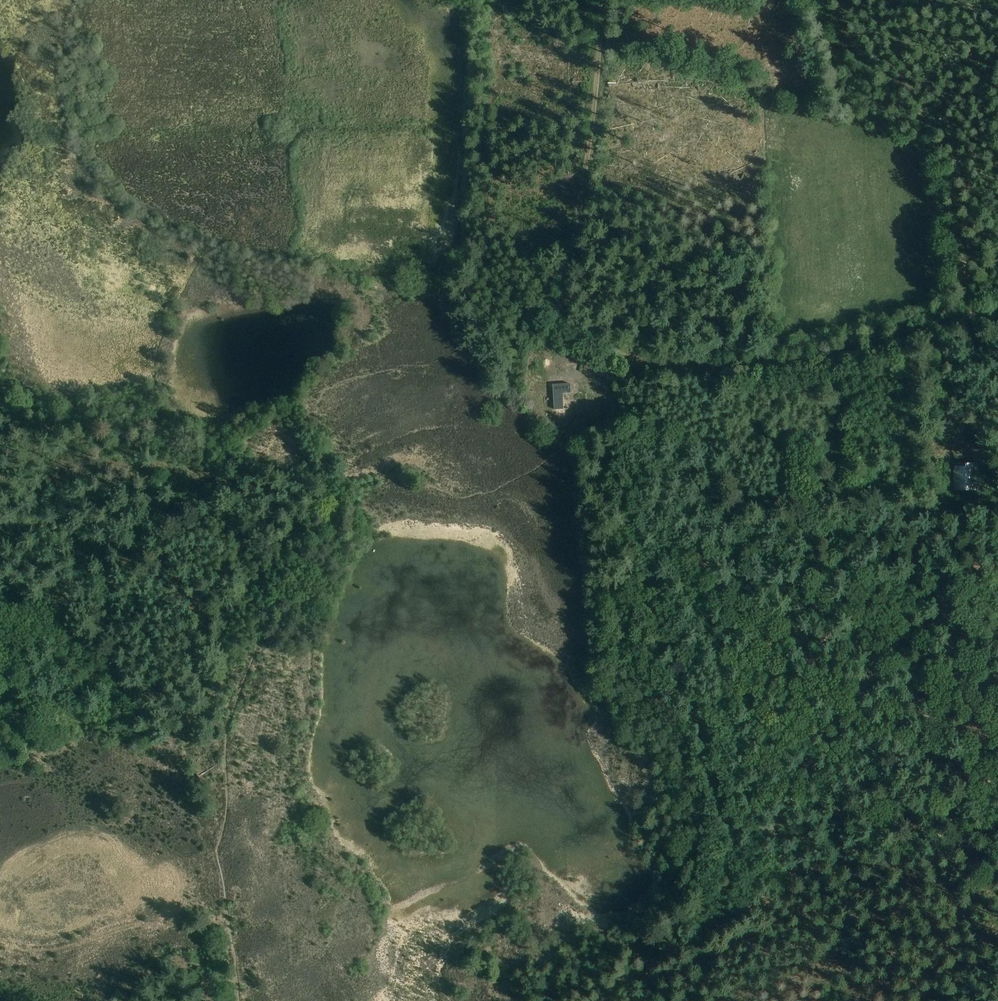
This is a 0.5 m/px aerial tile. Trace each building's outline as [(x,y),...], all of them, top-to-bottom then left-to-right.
[(952,463),(953,489),(979,488),(979,462),(952,463)]
